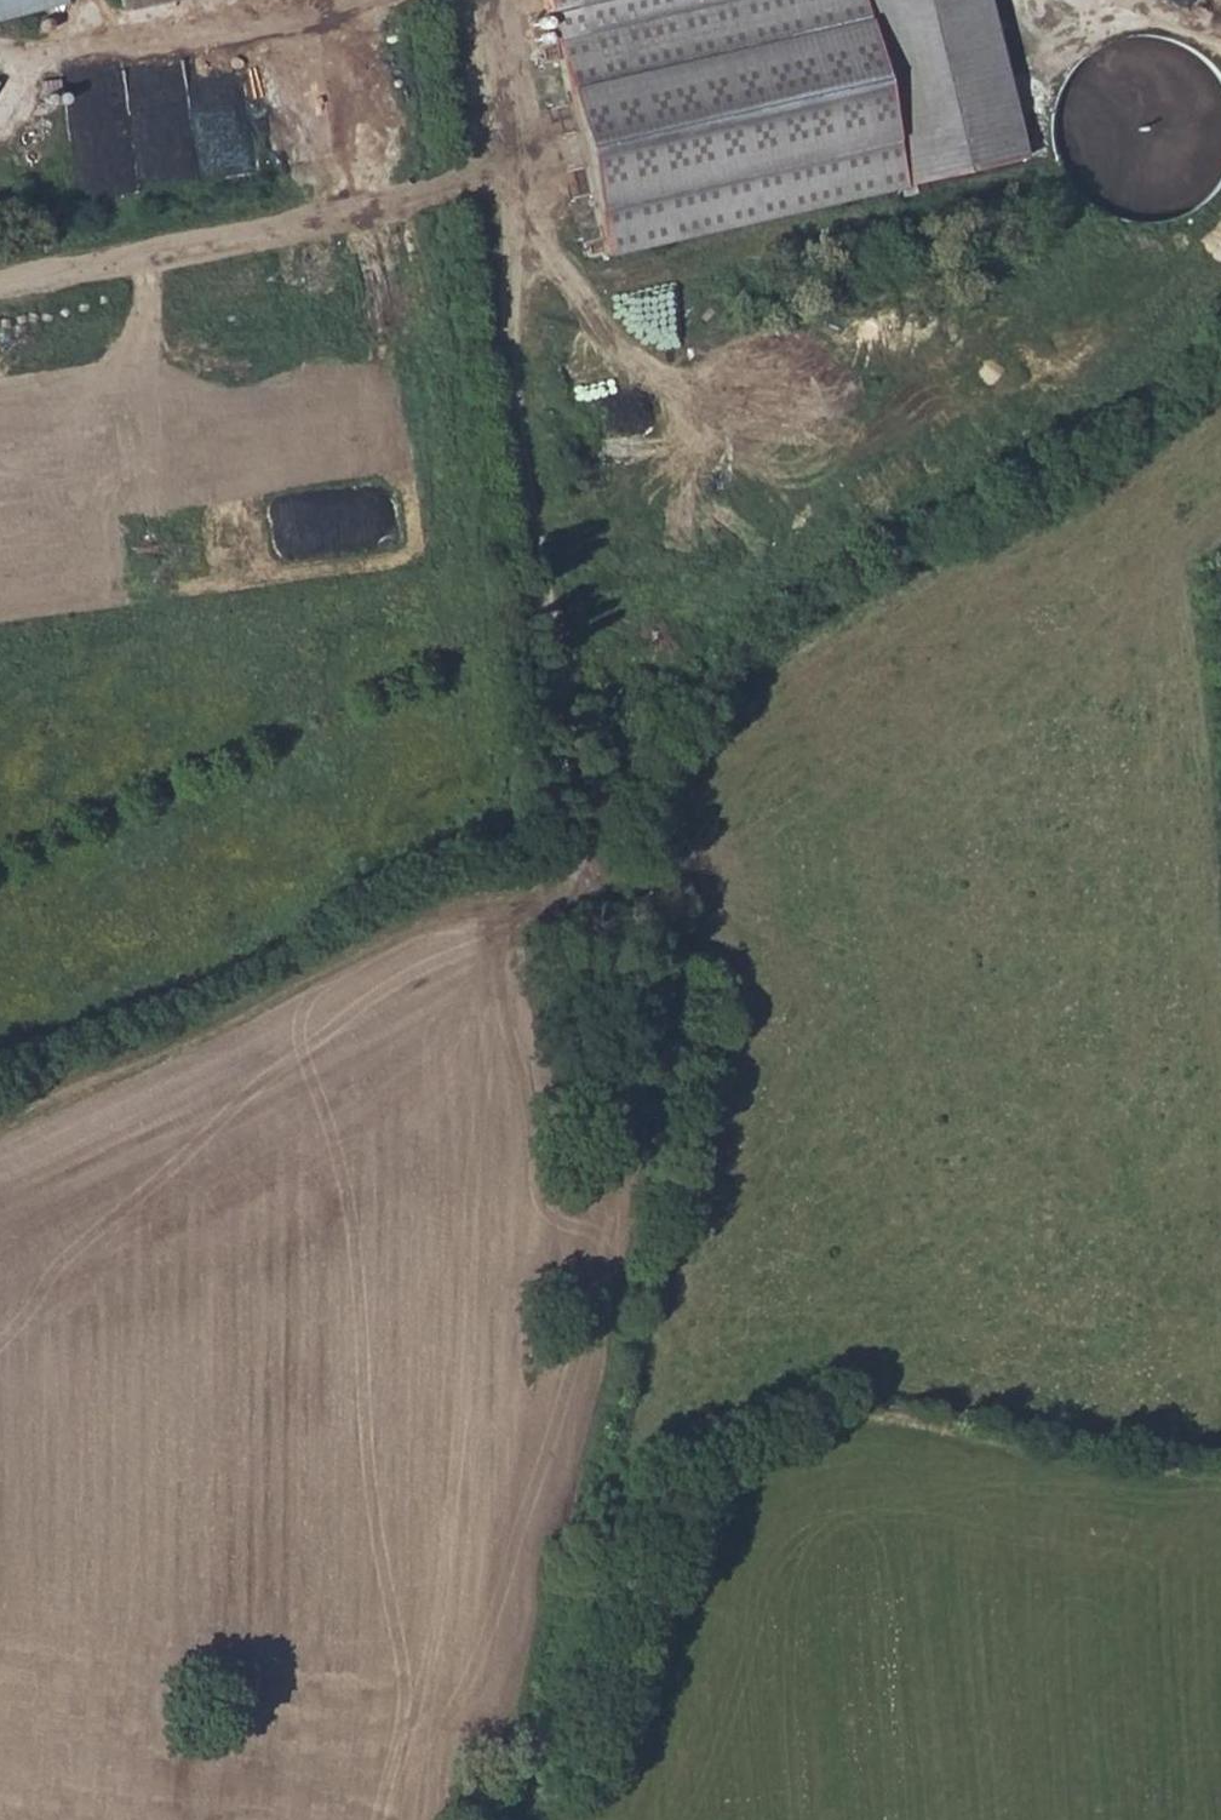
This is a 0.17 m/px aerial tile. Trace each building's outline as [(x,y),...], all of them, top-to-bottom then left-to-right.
[(57,1),(57,0),(0,0),(0,14),(57,1)] [(103,8),(144,0),(102,0),(103,8)] [(599,254),(1012,155),(975,0),(538,0),(599,254)]
